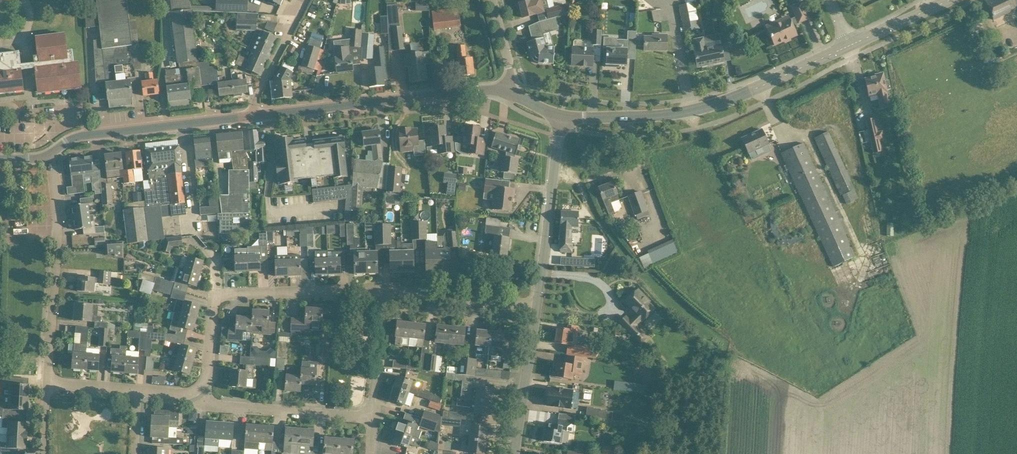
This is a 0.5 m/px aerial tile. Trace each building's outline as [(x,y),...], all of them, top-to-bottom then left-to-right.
[(132,98),(130,80),(128,81),(128,79),(136,78),(135,70),(129,21),(126,0),(85,0),(86,28),(100,26),(101,40),(94,40),(96,82),(98,82),(106,81),(106,83),(98,84),(100,100),(108,99),(109,108),(110,108),(110,107),(118,106),(118,107),(124,107),(124,106),(132,105),(133,105),(132,98)] [(198,58),(192,10),(190,0),(170,0),(172,12),(178,63),(179,63),(180,69),(166,71),(166,77),(165,77),(168,102),(191,99),(190,89),(193,88),(193,89),(201,88),(201,86),(203,86),(201,68),(199,68),(198,58)] [(209,12),(215,12),(246,13),(247,0),(246,0),(216,0),(216,4),(209,3),(209,7),(209,12)] [(521,11),(523,18),(533,15),(535,15),(544,12),(543,8),(549,7),(547,0),(528,0),(528,1),(519,3),(520,4),(517,4),(519,12),(521,11)] [(989,10),(994,19),(1016,9),(1016,0),(987,0),(985,1),(989,10)] [(694,2),(679,5),(683,31),(699,28),(694,2)] [(767,30),(770,36),(774,46),(797,35),(792,25),(798,23),(809,19),(802,2),(791,7),(796,17),(790,19),(767,30)] [(397,4),(387,5),(389,51),(396,50),(403,50),(401,27),(400,27),(397,4)] [(546,10),(549,19),(555,18),(568,14),(566,5),(546,10)] [(459,12),(449,13),(432,15),(434,29),(460,26),(459,12)] [(555,18),(549,19),(539,22),(543,38),(527,42),(531,57),(532,57),(532,58),(533,59),(534,60),(535,61),(536,61),(536,62),(537,62),(538,62),(538,63),(554,64),(554,56),(555,56),(555,55),(554,55),(554,47),(546,46),(544,38),(542,31),(558,27),(555,18)] [(236,30),(256,31),(257,21),(237,20),(236,30)] [(265,28),(273,32),(278,23),(268,22),(265,28)] [(361,30),(350,29),(348,47),(360,48),(362,33),(366,33),(367,27),(362,26),(361,30)] [(248,49),(253,51),(255,52),(256,50),(269,56),(277,38),(270,35),(271,34),(264,31),(264,32),(262,31),(260,34),(256,33),(248,49)] [(592,44),(601,45),(601,31),(592,31),(592,44)] [(627,47),(636,47),(636,32),(628,31),(627,47)] [(4,93),(3,88),(14,87),(14,92),(24,91),(21,69),(35,68),(37,89),(44,88),(44,92),(43,92),(43,93),(62,91),(61,86),(71,85),(72,89),(81,88),(78,62),(74,63),(72,50),(67,51),(65,34),(36,37),(38,56),(34,57),(34,64),(21,65),(19,51),(0,54),(0,93),(4,93)] [(372,58),(374,35),(364,34),(361,59),(372,58)] [(645,37),(645,41),(644,50),(666,51),(667,35),(652,35),(652,37),(645,37)] [(616,49),(617,39),(617,38),(604,37),(603,49),(606,49),(606,67),(614,67),(614,65),(627,66),(627,59),(628,59),(629,49),(616,49)] [(310,38),(302,66),(313,69),(317,71),(323,50),(320,49),(322,42),(310,38)] [(706,48),(703,38),(693,40),(696,50),(694,51),(697,68),(725,62),(723,52),(721,45),(706,48)] [(572,59),(572,65),(581,66),(586,67),(586,66),(593,66),(594,49),(582,48),(582,42),(581,41),(575,41),(574,42),(573,48),(572,47),(572,54),(571,55),(571,58),(572,59)] [(991,55),(997,58),(1002,54),(1001,47),(995,45),(990,49),(991,55)] [(197,47),(199,57),(207,56),(205,46),(197,47)] [(457,47),(459,66),(460,76),(474,75),(472,58),(466,59),(465,46),(457,47)] [(367,68),(368,77),(369,87),(384,86),(383,78),(386,78),(385,68),(383,47),(375,47),(377,67),(367,68)] [(334,50),(335,59),(337,72),(353,70),(351,56),(349,57),(347,48),(334,50)] [(253,51),(249,60),(239,56),(235,64),(259,75),(261,74),(269,56),(256,50),(255,52),(253,51)] [(421,53),(405,55),(406,67),(408,67),(410,83),(426,81),(425,65),(429,64),(428,52),(421,53)] [(208,57),(198,58),(199,68),(201,68),(203,86),(218,84),(220,96),(234,94),(233,81),(226,82),(225,76),(218,77),(217,66),(209,67),(208,57)] [(292,73),(282,67),(273,82),(275,99),(292,97),(291,87),(290,80),(287,81),(292,73)] [(142,82),(143,86),(144,96),(159,94),(158,84),(157,80),(153,80),(152,73),(145,74),(146,81),(142,82)] [(875,77),(865,79),(867,89),(868,93),(876,91),(877,95),(880,109),(889,107),(886,93),(887,93),(887,90),(891,90),(889,80),(885,81),(883,73),(879,74),(879,76),(875,77)] [(238,81),(233,81),(234,94),(247,92),(245,74),(238,75),(238,81)] [(882,131),(877,132),(874,119),(866,121),(871,143),(873,154),(882,152),(879,141),(884,140),(882,131)] [(463,135),(462,144),(469,145),(468,153),(483,155),(484,149),(485,139),(479,139),(480,127),(477,127),(475,125),(471,124),(469,126),(466,126),(465,135),(463,135)] [(430,137),(431,146),(432,146),(432,148),(428,148),(429,157),(431,157),(432,157),(437,157),(438,156),(439,156),(439,154),(454,153),(452,137),(446,137),(445,126),(441,126),(440,125),(435,125),(434,127),(431,127),(432,137),(430,137)] [(399,131),(399,132),(399,136),(398,136),(398,138),(398,140),(398,141),(399,143),(400,143),(400,148),(414,146),(414,149),(413,149),(414,156),(426,155),(424,140),(418,141),(417,129),(413,129),(410,130),(410,128),(400,129),(400,131),(399,131)] [(257,130),(249,131),(250,141),(251,150),(257,150),(257,152),(255,152),(256,162),(260,162),(266,162),(265,143),(265,140),(259,141),(259,140),(257,130)] [(762,130),(742,139),(746,148),(748,153),(749,153),(752,160),(771,151),(768,145),(769,144),(766,139),(762,130)] [(242,131),(216,133),(216,135),(217,143),(218,152),(219,163),(232,162),(233,170),(229,170),(229,196),(219,196),(220,207),(221,214),(229,214),(249,214),(249,189),(249,182),(249,163),(249,159),(244,149),(243,141),(242,131)] [(352,185),(351,209),(362,210),(363,187),(377,188),(387,191),(389,167),(389,163),(383,163),(383,162),(379,131),(362,133),(364,143),(364,146),(372,145),(373,161),(354,160),(353,164),(352,185)] [(815,137),(819,147),(841,195),(854,189),(828,131),(815,137)] [(520,146),(519,145),(521,140),(496,132),(493,142),(491,147),(506,152),(506,157),(503,157),(501,172),(504,173),(503,179),(513,180),(513,174),(517,174),(518,159),(514,158),(515,155),(516,155),(518,150),(519,150),(520,146)] [(297,180),(309,179),(311,178),(312,187),(317,187),(316,178),(334,176),(334,178),(347,177),(344,150),(345,150),(344,138),(342,138),(342,135),(313,139),(313,144),(306,145),(305,140),(292,141),(292,138),(275,140),(278,162),(275,162),(277,179),(280,179),(280,184),(297,183),(297,180)] [(209,136),(193,138),(194,145),(195,148),(196,159),(196,160),(207,159),(212,158),(211,151),(211,146),(209,136)] [(576,147),(583,149),(585,143),(577,141),(576,147)] [(804,143),(782,153),(786,162),(835,266),(857,256),(846,234),(840,220),(843,219),(839,210),(838,210),(825,182),(823,183),(808,152),(804,143)] [(162,205),(170,205),(172,216),(186,215),(184,203),(178,146),(146,150),(149,170),(151,190),(144,191),(145,195),(146,201),(146,202),(146,206),(162,204),(162,205)] [(142,175),(141,161),(140,151),(126,153),(128,170),(123,170),(124,183),(135,182),(134,176),(142,175)] [(107,177),(107,179),(123,177),(123,175),(122,169),(123,169),(121,153),(105,155),(107,170),(107,177)] [(81,158),(83,178),(91,177),(93,191),(95,191),(95,194),(102,194),(101,185),(100,170),(94,171),(92,157),(81,158)] [(83,178),(81,158),(69,159),(70,163),(68,164),(69,172),(71,171),(71,175),(74,175),(76,188),(77,188),(78,194),(85,193),(83,178)] [(256,162),(249,163),(249,182),(258,182),(258,172),(260,172),(260,162),(256,162)] [(387,192),(400,193),(402,168),(389,167),(387,191),(387,192)] [(443,182),(448,182),(455,183),(456,175),(449,174),(444,174),(443,182)] [(492,210),(500,210),(510,212),(512,198),(514,198),(515,189),(509,189),(510,181),(486,179),(484,191),(494,192),(492,210)] [(459,183),(458,190),(465,191),(466,184),(459,183)] [(621,206),(619,200),(613,183),(599,188),(609,216),(615,214),(615,212),(619,211),(621,206)] [(111,184),(101,185),(102,194),(102,205),(112,204),(111,184)] [(351,209),(352,185),(317,189),(312,189),(314,203),(346,199),(344,222),(349,221),(350,221),(351,209)] [(843,195),(847,205),(855,201),(855,200),(858,199),(854,190),(851,192),(843,195)] [(134,202),(146,201),(145,195),(142,195),(142,192),(133,193),(134,202)] [(628,196),(632,206),(635,215),(636,215),(637,219),(649,215),(647,211),(641,192),(628,196)] [(74,218),(93,215),(89,215),(88,204),(93,203),(92,197),(80,199),(81,205),(72,206),(74,218)] [(139,242),(148,241),(165,239),(162,217),(172,216),(170,205),(162,205),(162,204),(146,206),(147,207),(126,210),(124,210),(128,243),(139,242)] [(220,207),(200,208),(200,215),(221,214),(220,207)] [(561,211),(561,219),(560,242),(561,242),(560,250),(560,252),(573,253),(573,244),(570,244),(571,227),(578,227),(578,222),(578,212),(561,211)] [(221,214),(221,234),(233,234),(249,233),(249,214),(229,214),(221,214)] [(93,215),(74,218),(75,230),(83,229),(84,235),(96,233),(93,215)] [(375,245),(384,245),(383,224),(383,221),(374,221),(375,245)] [(365,252),(358,252),(358,245),(359,245),(359,238),(354,238),(354,224),(346,224),(346,229),(347,245),(350,245),(350,249),(350,256),(354,256),(354,274),(357,274),(357,275),(362,275),(363,274),(366,274),(365,252)] [(383,224),(384,245),(397,245),(397,249),(394,251),(389,251),(390,273),(393,273),(393,274),(394,274),(395,274),(396,275),(397,275),(398,274),(399,274),(400,274),(400,272),(402,272),(401,241),(397,241),(391,239),(391,224),(383,224)] [(484,252),(492,253),(492,255),(507,256),(509,239),(499,237),(500,227),(486,225),(484,239),(485,239),(484,252)] [(443,250),(437,250),(438,272),(447,272),(447,271),(450,271),(450,261),(449,248),(458,247),(456,229),(448,229),(448,232),(447,232),(448,243),(443,243),(443,250)] [(182,237),(167,239),(164,251),(169,252),(172,246),(183,245),(182,237)] [(401,241),(402,272),(404,272),(404,274),(405,274),(406,274),(407,274),(408,274),(409,274),(410,274),(411,273),(411,272),(414,272),(413,244),(402,244),(401,241)] [(106,255),(116,257),(124,259),(124,242),(115,242),(105,243),(106,255)] [(438,272),(437,250),(437,242),(425,242),(426,272),(429,272),(429,273),(435,273),(435,271),(438,271),(438,272)] [(674,243),(664,247),(669,257),(679,253),(674,243)] [(247,247),(247,256),(248,271),(260,271),(260,265),(268,264),(267,246),(247,247)] [(365,248),(365,252),(366,274),(369,273),(370,275),(375,275),(375,273),(378,273),(377,252),(366,252),(366,248),(365,248)] [(328,274),(327,260),(327,251),(315,252),(315,259),(309,259),(310,267),(315,267),(316,275),(328,274)] [(333,259),(327,260),(328,274),(340,274),(340,264),(345,264),(345,252),(333,252),(333,259)] [(124,259),(129,262),(133,256),(128,254),(124,259)] [(288,276),(287,255),(275,256),(275,266),(276,276),(288,276)] [(299,255),(287,255),(288,276),(300,275),(300,265),(300,260),(299,255)] [(182,256),(178,268),(185,270),(199,274),(203,262),(189,258),(182,256)] [(248,271),(247,256),(235,257),(235,272),(248,271)] [(572,258),(571,266),(583,267),(584,259),(572,258)] [(138,278),(143,279),(174,289),(176,281),(196,286),(196,285),(198,286),(199,285),(200,281),(199,279),(198,279),(199,274),(185,270),(178,268),(175,267),(171,282),(139,272),(138,278)] [(77,291),(87,292),(94,293),(95,283),(110,285),(111,277),(111,272),(100,271),(99,278),(85,277),(85,276),(78,275),(77,291)] [(174,289),(143,279),(139,292),(151,295),(152,290),(172,296),(174,289)] [(638,289),(624,302),(630,307),(628,308),(635,315),(629,321),(632,324),(627,329),(635,338),(637,335),(638,336),(639,335),(638,334),(641,332),(635,326),(641,321),(642,322),(646,318),(647,320),(654,313),(653,312),(655,309),(649,303),(650,302),(638,289)] [(178,300),(174,312),(196,318),(200,306),(186,302),(178,300)] [(76,304),(75,321),(85,321),(95,322),(94,328),(102,329),(108,329),(108,322),(101,322),(101,316),(97,316),(98,306),(92,305),(86,305),(76,304)] [(291,330),(292,330),(291,337),(298,338),(298,331),(309,331),(310,324),(322,324),(323,309),(306,308),(305,319),(292,319),(291,330)] [(252,326),(253,310),(252,318),(237,317),(236,328),(229,327),(228,339),(238,340),(251,341),(251,333),(252,326)] [(269,311),(253,310),(252,326),(251,333),(262,334),(274,335),(274,334),(275,323),(268,323),(269,311)] [(196,318),(174,312),(169,330),(176,332),(178,326),(192,330),(196,318)] [(410,339),(411,323),(397,321),(395,337),(396,337),(395,345),(400,345),(401,338),(410,339)] [(140,331),(140,332),(147,332),(153,333),(154,326),(148,326),(148,323),(135,323),(135,330),(140,331)] [(426,371),(428,355),(430,341),(424,341),(425,325),(411,323),(410,339),(417,340),(416,347),(422,348),(422,354),(420,367),(407,365),(406,369),(426,371)] [(74,353),(72,369),(85,370),(87,345),(87,343),(89,327),(86,327),(76,326),(75,333),(81,334),(80,344),(74,344),(74,353)] [(443,351),(449,351),(451,327),(437,326),(435,341),(444,342),(443,351)] [(567,354),(596,358),(598,348),(575,345),(578,327),(568,326),(567,330),(558,328),(555,343),(568,345),(567,354)] [(451,327),(449,351),(454,352),(455,343),(463,344),(464,339),(465,329),(451,327)] [(475,354),(488,356),(491,332),(477,330),(476,340),(476,346),(475,354)] [(140,332),(138,349),(145,350),(145,349),(147,332),(140,332)] [(147,332),(145,349),(151,350),(152,340),(165,341),(165,334),(153,333),(147,332)] [(491,332),(488,356),(502,357),(503,349),(505,333),(491,332)] [(321,357),(329,358),(330,341),(322,340),(321,357)] [(276,358),(276,359),(285,359),(286,342),(278,342),(277,349),(276,358)] [(176,344),(172,356),(178,358),(193,362),(196,350),(176,344)] [(87,345),(85,370),(98,371),(99,355),(87,354),(87,345)] [(112,372),(124,373),(126,357),(127,351),(127,346),(120,346),(120,349),(111,348),(110,357),(113,357),(112,372)] [(266,357),(276,358),(277,349),(271,348),(266,352),(266,357)] [(126,357),(124,373),(137,374),(139,359),(138,358),(139,352),(127,351),(126,357)] [(428,355),(426,371),(434,372),(436,356),(428,355)] [(193,362),(178,358),(172,356),(169,368),(175,369),(175,370),(189,374),(193,362)] [(270,367),(270,366),(275,366),(276,359),(241,356),(240,364),(247,365),(246,372),(231,371),(230,387),(245,388),(246,379),(253,379),(254,365),(270,367)] [(551,369),(550,377),(561,379),(561,378),(572,379),(573,374),(573,373),(576,373),(576,371),(582,371),(584,359),(576,357),(566,356),(564,364),(554,363),(553,369),(551,369)] [(448,367),(447,373),(466,375),(467,359),(459,358),(458,368),(448,367)] [(475,360),(467,359),(466,375),(474,376),(475,360)] [(402,368),(406,369),(407,365),(407,361),(393,360),(393,368),(402,368)] [(285,391),(300,392),(302,361),(301,376),(293,375),(294,368),(287,367),(285,391)] [(302,361),(300,392),(301,384),(315,386),(317,362),(309,361),(302,361)] [(486,377),(490,378),(500,379),(501,371),(491,370),(487,370),(486,377)] [(474,376),(466,375),(447,373),(446,373),(445,379),(467,381),(473,382),(474,376)] [(170,381),(176,384),(180,378),(174,374),(170,381)] [(398,376),(394,388),(414,395),(417,396),(419,390),(420,390),(420,389),(414,387),(416,382),(412,381),(408,379),(398,376)] [(1,397),(28,398),(28,393),(30,393),(30,385),(18,384),(18,378),(0,377),(0,385),(3,387),(1,394),(1,397)] [(631,384),(630,392),(657,396),(658,387),(631,384)] [(461,392),(461,399),(468,399),(472,400),(492,402),(493,389),(477,388),(477,387),(470,387),(469,393),(461,392)] [(414,395),(394,388),(390,400),(404,405),(404,404),(410,406),(414,395)] [(548,398),(547,406),(572,409),(573,402),(578,403),(579,393),(573,392),(573,391),(564,390),(563,389),(557,388),(555,389),(549,388),(549,390),(547,391),(547,397),(548,398)] [(419,390),(417,396),(434,402),(436,396),(420,390),(419,390)] [(3,406),(3,416),(16,417),(16,410),(29,411),(29,403),(28,403),(28,398),(1,397),(0,397),(0,406),(3,406)] [(468,399),(461,399),(457,398),(457,399),(456,399),(455,399),(454,400),(454,401),(453,401),(453,402),(453,403),(454,404),(454,405),(455,405),(457,405),(456,406),(470,407),(472,405),(475,405),(474,414),(491,415),(492,402),(472,400),(468,399)] [(428,407),(440,411),(442,405),(430,401),(428,407)] [(601,411),(601,409),(587,408),(586,417),(612,420),(613,412),(601,411)] [(152,416),(151,426),(176,428),(178,428),(179,411),(165,410),(165,416),(152,416)] [(425,411),(422,419),(437,424),(440,416),(425,411)] [(443,411),(442,417),(461,419),(461,413),(443,411)] [(8,428),(7,435),(27,436),(28,431),(26,431),(26,424),(15,423),(16,417),(3,416),(2,428),(8,428)] [(461,419),(442,417),(440,425),(460,427),(460,425),(461,419)] [(411,436),(412,436),(419,439),(422,431),(414,429),(416,424),(402,419),(400,424),(398,423),(396,431),(397,431),(411,436)] [(422,419),(420,426),(421,426),(436,432),(440,433),(440,425),(439,425),(437,424),(422,419)] [(544,442),(554,443),(562,444),(564,431),(573,432),(574,422),(558,419),(557,425),(546,424),(544,442)] [(204,446),(218,447),(219,439),(220,423),(206,422),(204,446)] [(219,439),(218,447),(232,448),(234,424),(220,423),(219,439)] [(643,433),(644,425),(636,424),(635,432),(643,433)] [(238,451),(238,453),(258,453),(259,442),(260,426),(246,425),(244,451),(238,451)] [(176,428),(151,426),(150,437),(163,438),(163,444),(183,445),(183,438),(175,438),(176,428)] [(274,427),(260,426),(259,442),(266,442),(266,450),(272,451),(274,427)] [(467,435),(466,440),(486,442),(487,429),(471,427),(470,436),(467,435)] [(299,445),(300,429),(286,428),(284,452),(287,452),(287,453),(296,453),(297,445),(299,445)] [(299,445),(298,453),(312,453),(314,431),(300,429),(299,445)] [(411,436),(397,431),(393,444),(407,448),(409,444),(418,448),(419,445),(424,447),(426,442),(421,439),(419,439),(412,436),(411,436)] [(14,449),(25,449),(25,442),(27,442),(27,436),(7,435),(7,443),(0,443),(0,453),(14,453),(14,449)] [(339,439),(325,438),(324,453),(338,453),(339,439)] [(338,453),(352,453),(353,441),(339,439),(338,453)] [(466,440),(466,444),(469,444),(468,453),(478,453),(485,453),(486,442),(466,440)] [(438,444),(430,441),(428,449),(437,452),(438,444)] [(614,447),(602,446),(601,453),(613,453),(614,447)]
